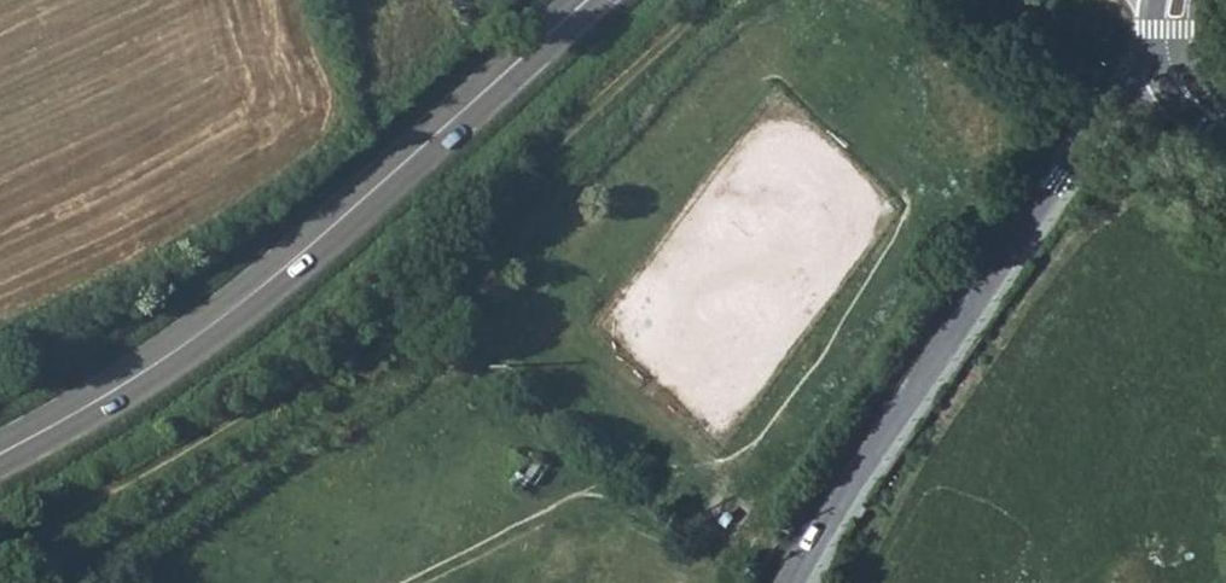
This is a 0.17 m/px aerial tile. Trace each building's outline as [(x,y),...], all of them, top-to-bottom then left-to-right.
[(525,481),(531,486),(546,468),(529,455),(524,462),(512,452),(503,464),(514,473),(507,483),(517,491),(525,481)]
